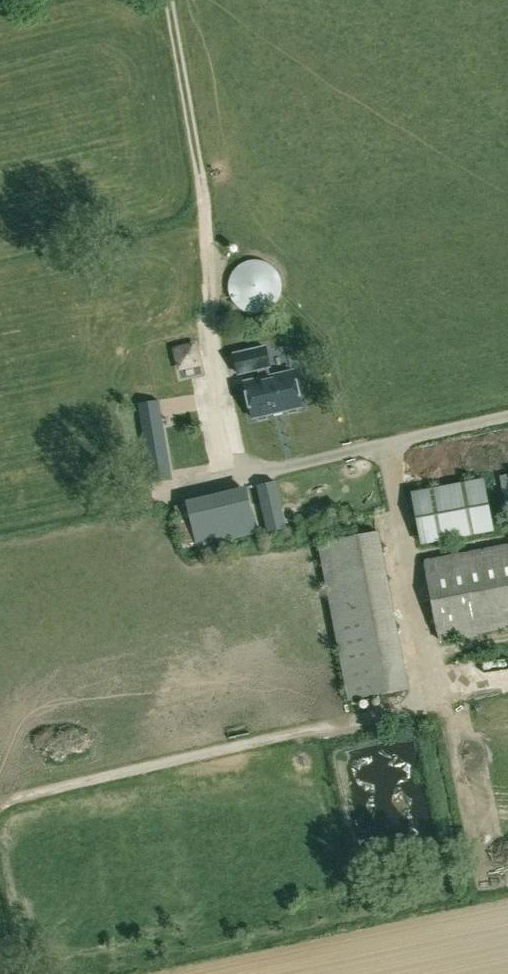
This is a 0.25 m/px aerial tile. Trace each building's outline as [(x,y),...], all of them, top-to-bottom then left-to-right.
[(232,300),(239,308),(249,312),(257,313),(268,309),(275,303),(280,293),(280,281),(276,271),(267,263),(258,260),(249,260),(241,264),(235,269),(229,279),(228,288),(229,294),(232,300)] [(195,341),(185,344),(190,360),(199,358),(195,341)] [(234,354),(238,374),(269,367),(265,347),(234,354)] [(244,383),(252,418),(301,407),(293,372),(244,383)] [(172,480),(160,408),(139,411),(151,483),(172,480)] [(507,512),(507,474),(500,476),(507,512)] [(481,480),(410,495),(422,550),(493,535),(481,480)] [(263,515),(267,529),(267,531),(286,528),(276,481),(257,486),(263,515)] [(186,504),(196,548),(257,533),(246,486),(185,500),(186,504)] [(184,551),(196,548),(186,504),(174,507),(184,551)] [(379,531),(318,543),(348,701),(409,689),(379,531)] [(439,640),(507,627),(507,543),(424,560),(439,640)]
